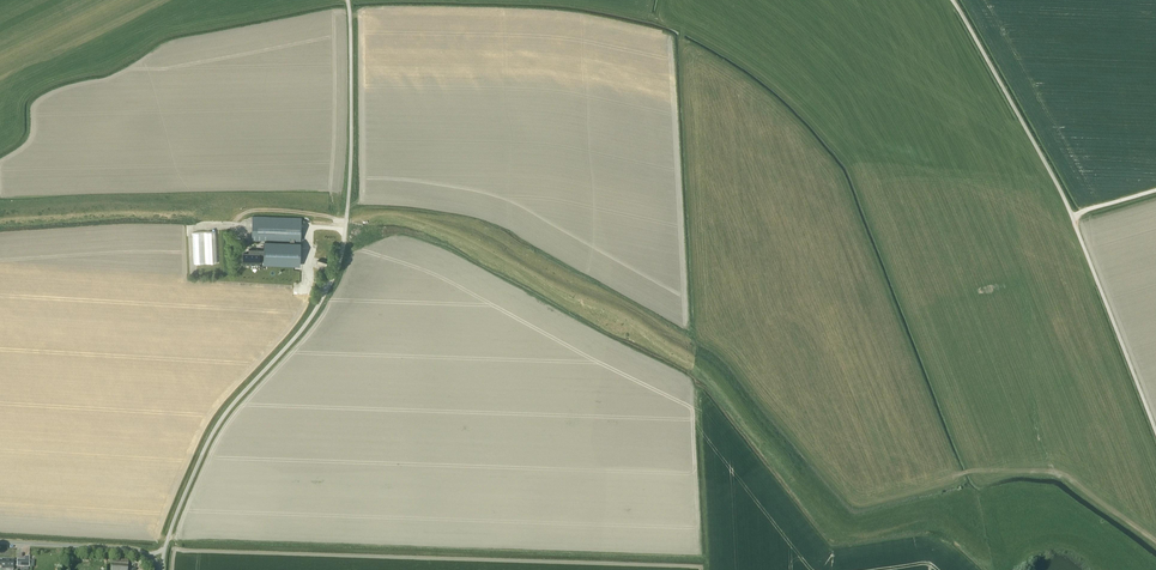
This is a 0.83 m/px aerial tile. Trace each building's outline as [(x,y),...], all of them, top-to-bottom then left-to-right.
[(244,253),(243,264),(253,264),(259,264),(259,260),(264,260),(264,262),(300,263),(300,242),(300,241),(301,217),(253,216),(252,240),(290,241),(290,242),(265,241),(264,250),(249,249),(249,253),(244,253)] [(195,263),(219,262),(217,231),(194,232),(195,263)] [(30,560),(17,560),(14,560),(14,559),(2,559),(2,561),(0,561),(0,567),(2,567),(2,569),(14,569),(14,564),(17,564),(17,566),(29,567),(30,560)]
